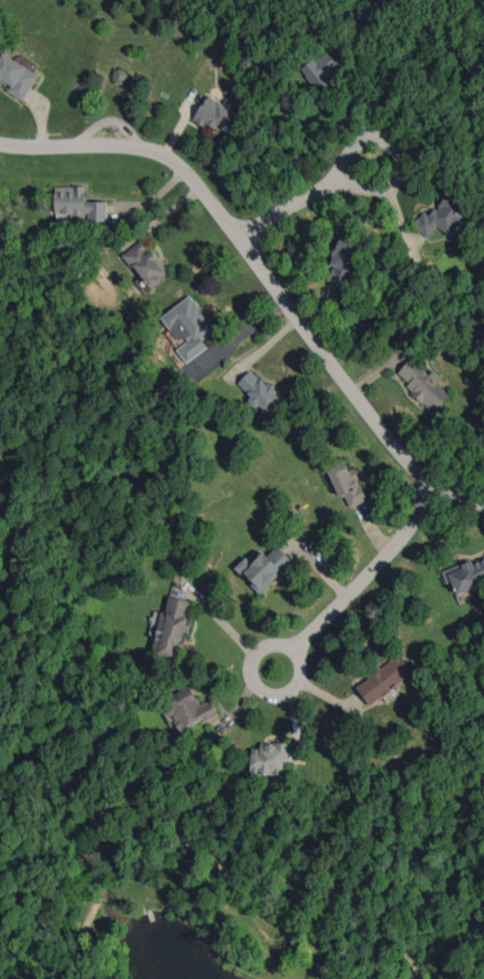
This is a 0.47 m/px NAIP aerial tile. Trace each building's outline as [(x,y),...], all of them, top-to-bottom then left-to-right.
[(340,68),(328,50),(302,68),(318,92),(334,81),(330,75),(340,68)] [(11,86),(8,91),(23,101),(39,75),(3,53),(0,57),(0,79),(11,86)] [(230,134),(241,115),(208,95),(193,120),(205,127),(208,121),(230,134)] [(55,186),(55,214),(71,214),(71,218),(89,218),(89,222),(107,222),(107,202),(85,202),(85,187),(55,186)] [(453,235),(471,204),(447,190),(432,217),(422,211),(413,227),(430,237),(436,226),(453,235)] [(327,280),(347,287),(361,243),(341,237),(327,280)] [(142,239),(123,254),(150,289),(169,274),(142,239)] [(161,317),(181,344),(176,348),(187,363),(208,347),(202,340),(217,328),(192,294),(161,317)] [(451,396),(438,383),(443,378),(434,370),(429,376),(411,359),(396,375),(436,412),(451,396)] [(252,397),(250,399),(266,414),(282,398),(251,369),(238,383),(252,397)] [(328,468),(340,498),(345,495),(350,507),(367,500),(354,468),(349,471),(345,461),(328,468)] [(246,557),(235,568),(260,594),(293,562),(278,545),(268,555),(264,551),(252,563),(246,557)] [(483,583),(483,556),(443,573),(447,584),(453,582),(458,594),(483,583)] [(191,601),(166,595),(153,652),(181,659),(187,633),(188,633),(191,621),(187,620),(191,601)] [(414,673),(399,653),(367,677),(369,678),(356,688),(370,706),(414,673)] [(165,698),(180,731),(217,713),(211,700),(200,706),(191,686),(165,698)] [(251,773),(288,775),(289,743),(261,742),(260,748),(251,748),(251,773)]
